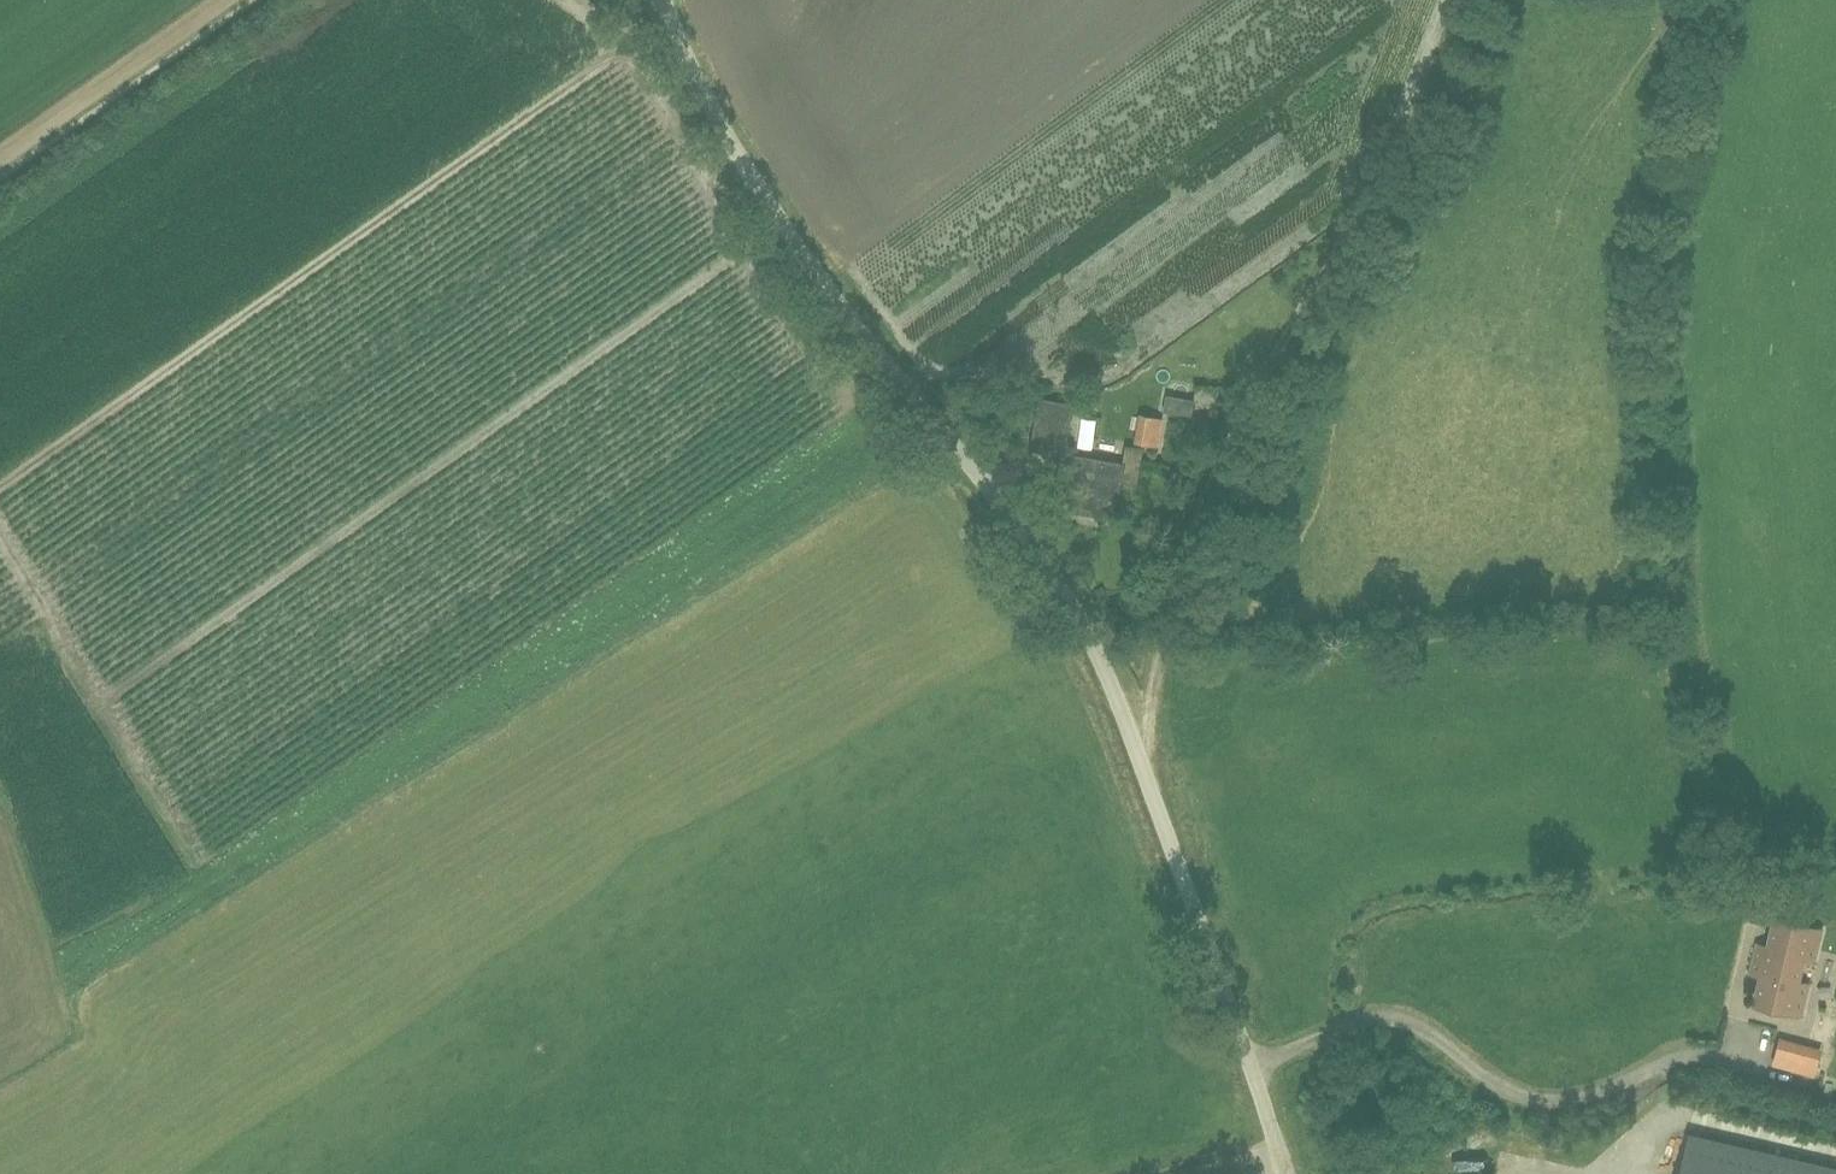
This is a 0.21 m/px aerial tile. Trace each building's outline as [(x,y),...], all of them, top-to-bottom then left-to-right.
[(1164,412),(1181,415),(1181,412),(1192,414),(1194,403),(1167,397),(1164,412)] [(1125,465),(1073,456),(1075,448),(1066,446),(1073,406),(1040,400),(1036,422),(1053,425),(1049,445),(1054,446),(1051,464),(1070,467),(1065,495),(1072,496),(1070,507),(1099,512),(1098,517),(1115,520),(1121,485),(1125,465)] [(1164,450),(1170,420),(1145,415),(1139,445),(1164,450)] [(1820,933),(1808,930),(1809,928),(1776,920),(1769,948),(1758,945),(1751,974),(1763,977),(1756,1005),(1789,1012),(1789,1011),(1801,1013),(1808,984),(1796,982),(1801,959),(1813,962),(1820,933)] [(1778,1041),(1774,1062),(1814,1073),(1820,1053),(1778,1041)] [(1680,1173),(1835,1173),(1835,1172),(1688,1137),(1680,1173)]
